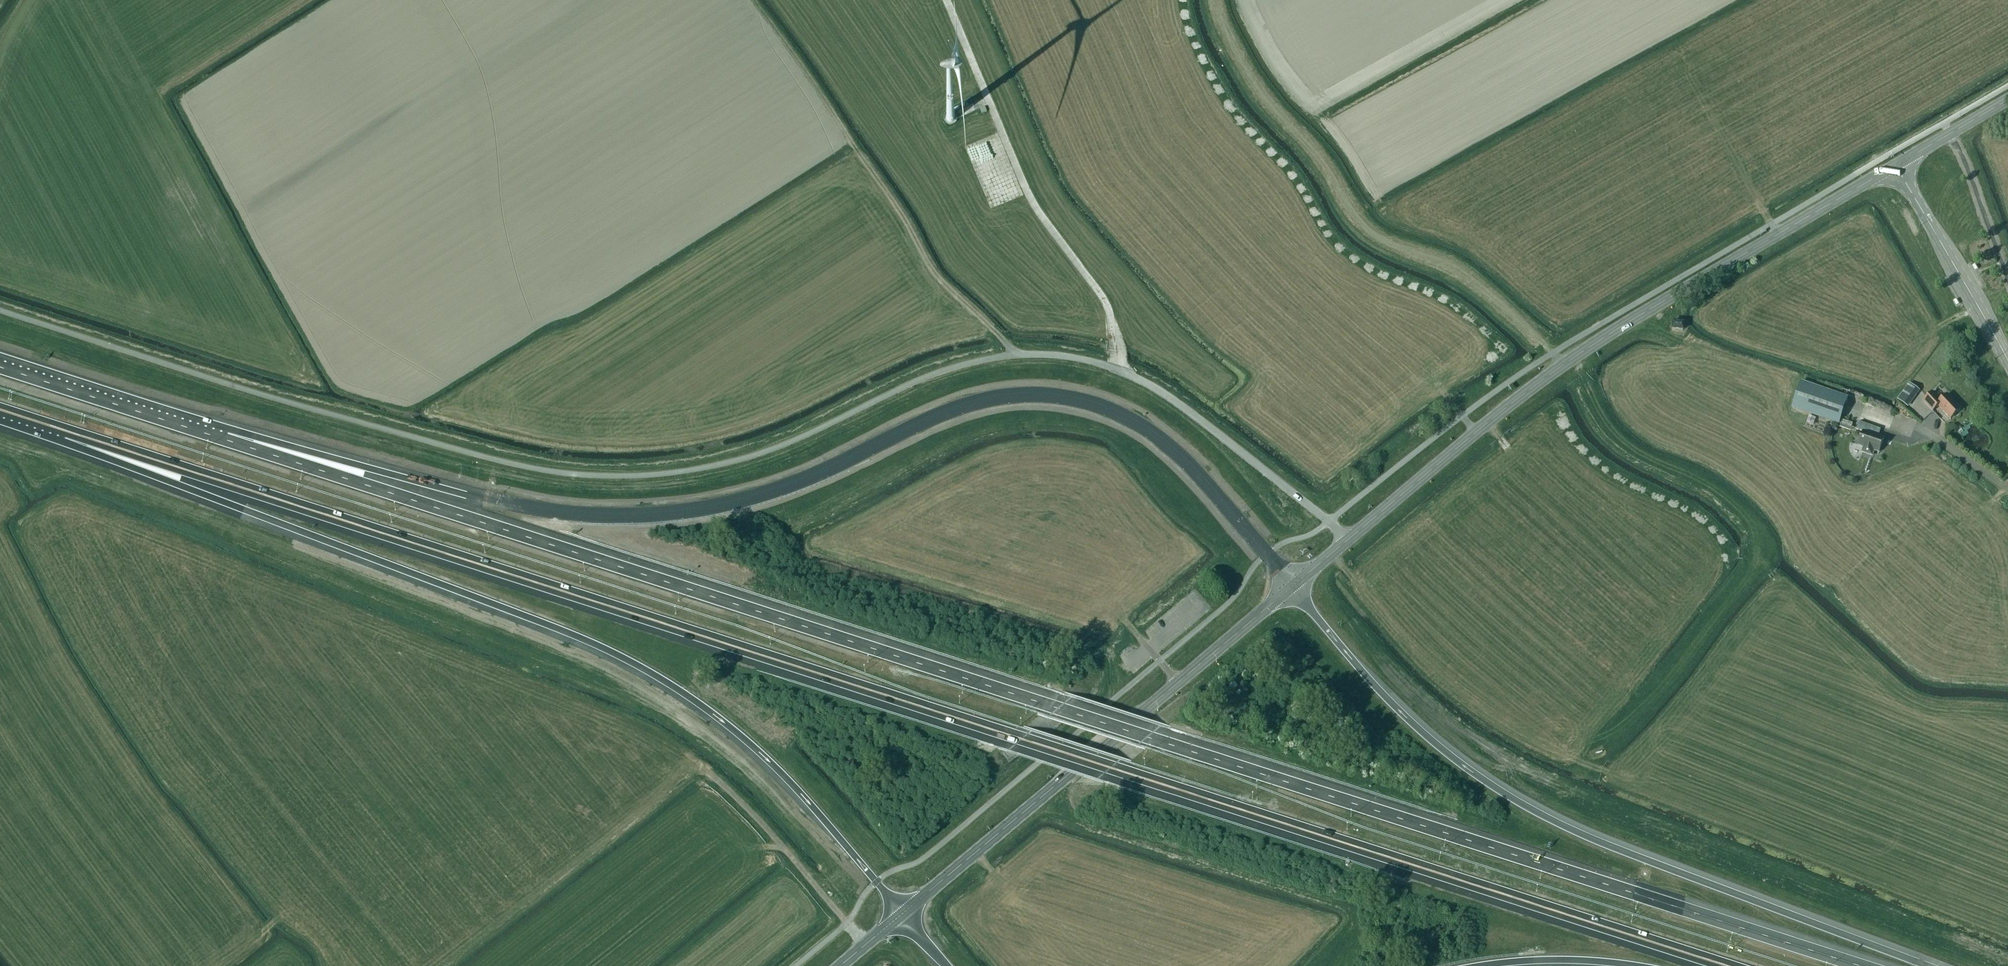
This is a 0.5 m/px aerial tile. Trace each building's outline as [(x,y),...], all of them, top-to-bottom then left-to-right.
[(951,113),(950,113),(949,113),(948,114),(947,115),(946,116),(946,117),(946,119),(947,120),(948,121),(949,122),(950,122),(952,122),(953,121),(954,121),(954,120),(955,119),(955,118),(955,117),(955,116),(955,115),(954,114),(953,114),(952,113),(951,113)] [(996,204),(1013,199),(995,145),(979,151),(996,204)] [(1684,323),(1673,322),(1672,329),(1683,330),(1684,323)] [(1801,382),(1792,408),(1840,424),(1848,398),(1801,382)] [(1907,406),(1919,390),(1910,383),(1898,399),(1907,406)] [(1939,406),(1951,419),(1961,409),(1948,395),(1941,400),(1933,392),(1924,401),(1933,411),(1939,406)] [(1863,432),(1859,445),(1864,447),(1862,452),(1872,455),(1874,450),(1879,452),(1884,439),(1879,437),(1881,429),(1860,422),(1857,430),(1863,432)]
